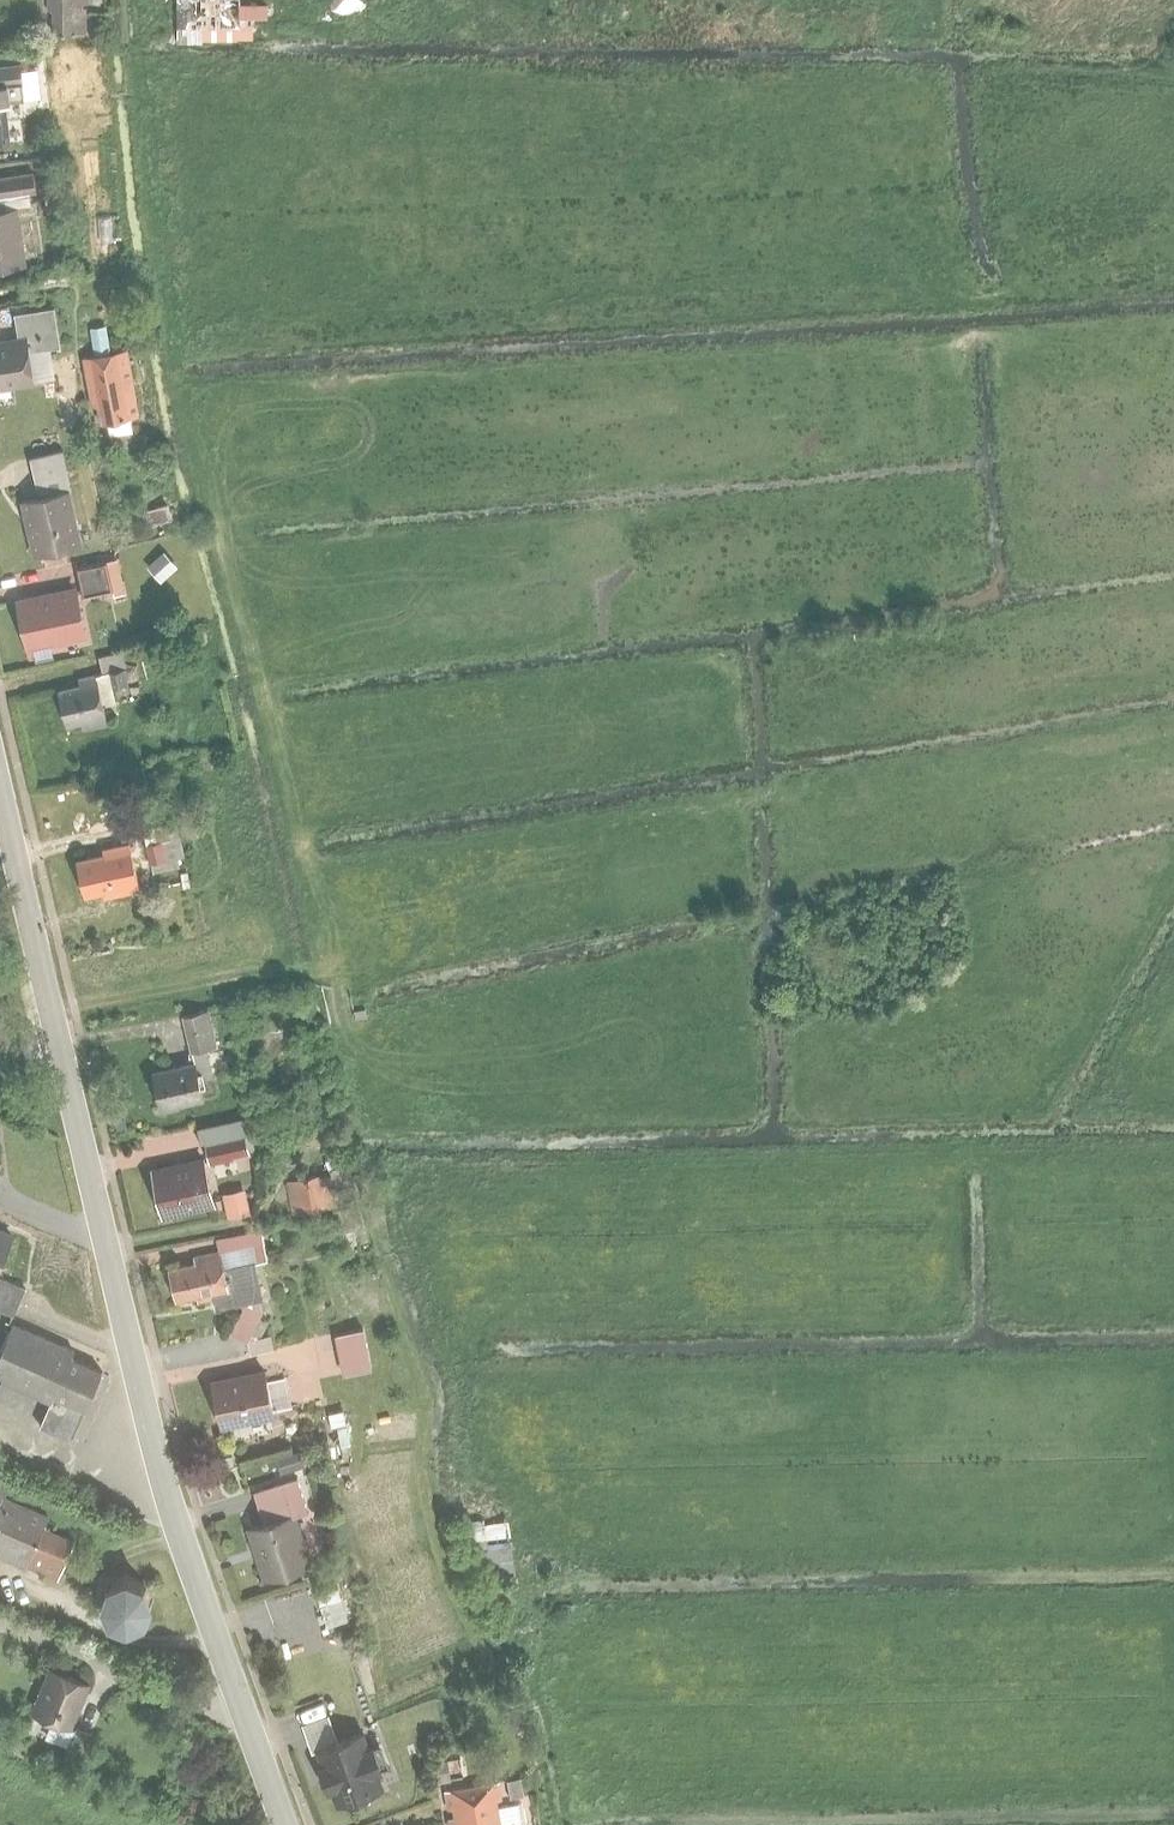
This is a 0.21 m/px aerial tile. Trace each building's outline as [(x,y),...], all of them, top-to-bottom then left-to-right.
[(51,7),(58,7),(58,30),(91,30),(91,0),(51,0),(51,7)] [(182,38),(261,36),(260,14),(275,14),(274,0),(266,0),(244,1),(244,0),(181,0),(182,38)] [(0,80),(0,139),(17,137),(13,99),(20,98),(18,78),(0,80)] [(25,204),(0,207),(0,267),(34,262),(25,204)] [(58,303),(18,309),(22,334),(0,337),(0,388),(41,382),(36,346),(64,342),(58,303)] [(144,415),(131,348),(86,357),(99,424),(144,415)] [(89,541),(75,486),(26,498),(40,553),(89,541)] [(162,579),(182,569),(173,551),(153,561),(162,579)] [(83,567),(94,598),(133,583),(121,552),(83,567)] [(94,633),(83,580),(21,594),(32,646),(94,633)] [(112,718),(101,668),(83,672),(85,680),(63,685),(71,721),(86,717),(88,723),(112,718)] [(149,841),(156,860),(171,855),(165,836),(149,841)] [(144,886),(132,839),(106,846),(107,851),(83,857),(92,893),(109,888),(111,895),(144,886)] [(30,1043),(21,1045),(26,1067),(34,1066),(30,1043)] [(211,1097),(202,1056),(157,1067),(167,1107),(211,1097)] [(253,1113),(206,1121),(213,1160),(255,1153),(251,1130),(256,1129),(253,1113)] [(221,1201),(210,1151),(154,1164),(166,1215),(221,1201)] [(327,1175),(289,1181),(294,1214),(332,1208),(327,1175)] [(231,1212),(255,1210),(253,1185),(229,1187),(231,1212)] [(20,1231),(0,1223),(0,1277),(20,1231)] [(267,1224),(224,1233),(226,1245),(230,1265),(262,1259),(274,1256),(267,1224)] [(223,1295),(225,1303),(269,1294),(262,1259),(230,1265),(226,1245),(199,1251),(201,1258),(175,1263),(183,1299),(203,1294),(204,1299),(223,1295)] [(108,1367),(80,1355),(84,1346),(18,1318),(0,1361),(0,1375),(59,1400),(49,1423),(78,1436),(108,1367)] [(348,1373),(378,1369),(372,1327),(342,1332),(348,1373)] [(280,1342),(277,1329),(252,1335),(256,1348),(280,1342)] [(281,1414),(270,1363),(216,1374),(227,1426),(281,1414)] [(315,1509),(302,1471),(260,1484),(271,1521),(254,1526),(270,1574),(317,1558),(302,1513),(315,1509)] [(0,1484),(0,1547),(63,1574),(80,1537),(47,1523),(51,1514),(5,1494),(8,1488),(0,1484)] [(138,1574),(119,1581),(112,1601),(121,1620),(140,1625),(158,1618),(164,1601),(157,1581),(138,1574)] [(321,1589),(332,1621),(355,1614),(344,1581),(321,1589)] [(79,1727),(97,1680),(53,1663),(34,1710),(79,1727)] [(344,1801),(392,1784),(372,1728),(324,1746),(344,1801)] [(503,1778),(447,1789),(451,1808),(458,1807),(461,1824),(505,1824),(500,1801),(508,1800),(503,1778)] [(526,1779),(513,1780),(515,1802),(528,1800),(526,1779)]
